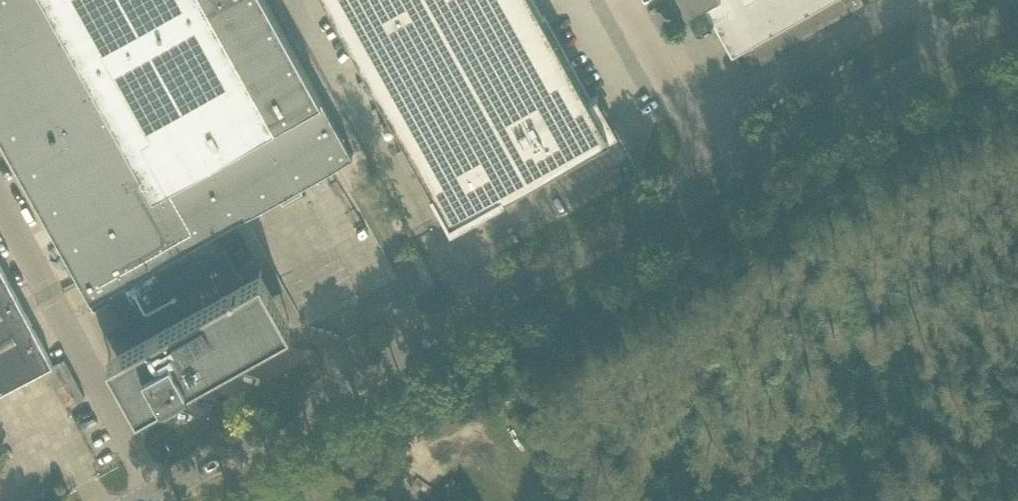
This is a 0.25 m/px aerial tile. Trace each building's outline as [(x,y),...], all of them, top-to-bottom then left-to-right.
[(81,282),(90,300),(106,291),(133,339),(108,353),(137,406),(165,391),(164,389),(187,377),(188,378),(291,321),(261,268),(242,278),(215,230),(279,194),(283,201),(303,190),(299,183),(353,153),(343,136),(268,0),(0,0),(0,136),(81,282)] [(536,0),(328,0),(374,83),(451,222),(531,178),(533,177),(532,176),(538,173),(539,172),(545,169),(546,168),(552,165),(553,164),(559,161),(560,161),(566,157),(567,157),(573,153),(574,153),(580,149),(581,149),(587,146),(588,145),(594,142),(595,141),(601,138),(602,137),(608,134),(609,133),(608,130),(614,127),(597,95),(597,94),(590,97),(536,0)] [(688,14),(705,5),(732,54),(741,48),(751,67),(866,3),(864,0),(680,0),(688,14)] [(0,263),(0,390),(53,362),(0,263)] [(64,357),(47,366),(67,405),(85,395),(64,357)]
